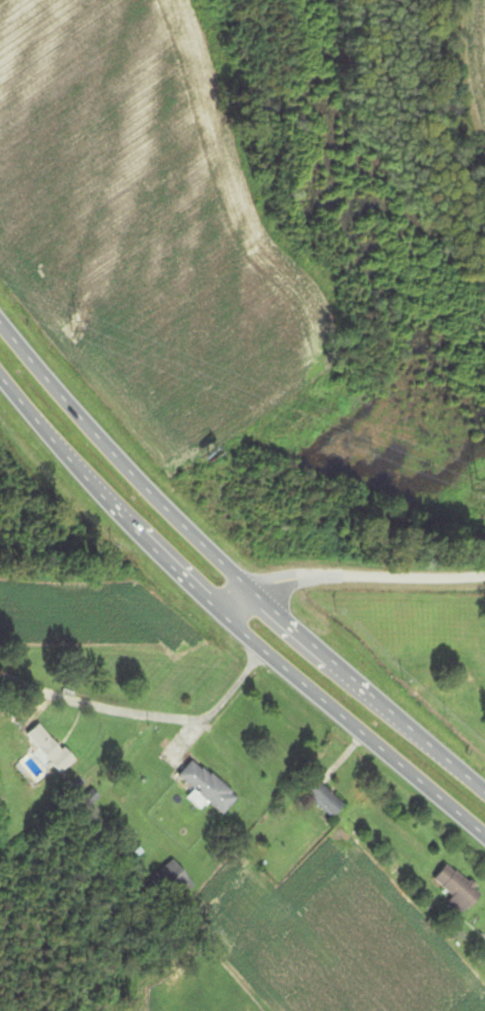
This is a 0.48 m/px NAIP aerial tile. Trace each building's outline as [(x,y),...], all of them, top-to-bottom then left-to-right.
[(76,759),(39,723),(26,738),(62,773),(76,759)] [(179,776),(195,790),(188,798),(200,809),(208,801),(224,815),(239,798),(195,758),(179,776)] [(333,819),(345,806),(320,782),(308,795),(333,819)] [(152,877),(172,902),(194,884),(174,859),(152,877)] [(454,896),(449,902),(466,915),(483,892),(447,864),(434,881),(454,896)]
